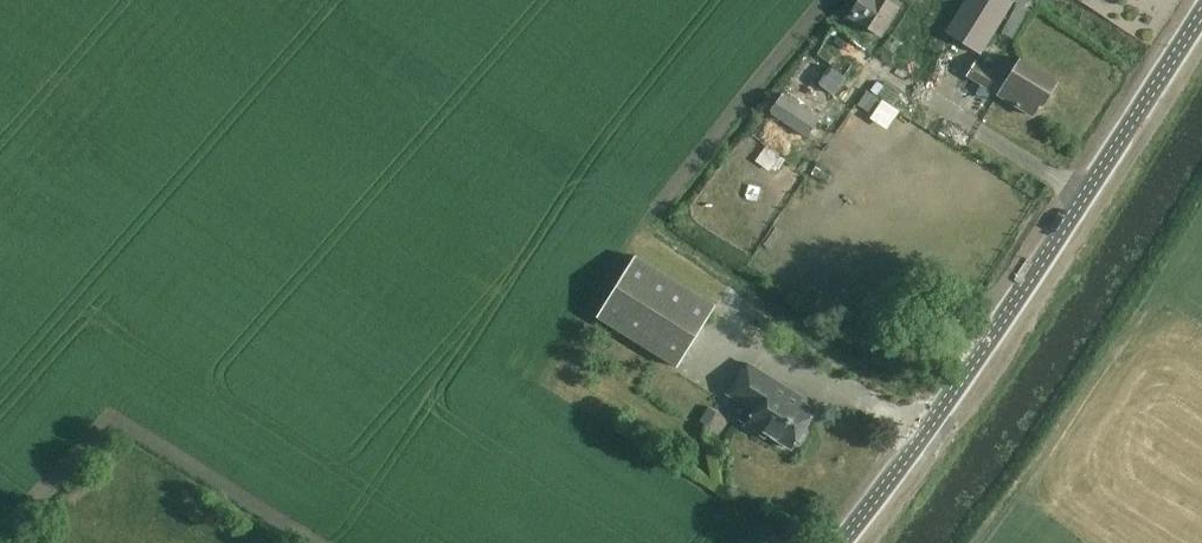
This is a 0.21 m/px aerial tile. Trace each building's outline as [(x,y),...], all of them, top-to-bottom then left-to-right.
[(890,0),(859,0),(849,14),(880,36),(900,7),(890,0)] [(981,54),(1013,1),(1011,0),(966,0),(946,32),(981,54)] [(1057,82),(1022,60),(1015,71),(1008,81),(992,71),(978,63),(969,76),(1032,116),(1041,102),(1043,104),(1057,82)] [(999,60),(992,71),(1008,81),(1015,71),(999,60)] [(831,67),(820,82),(833,92),(844,76),(831,67)] [(807,138),(821,118),(784,93),(771,112),(807,138)] [(678,368),(716,306),(635,255),(596,317),(678,368)] [(806,434),(804,429),(815,411),(801,402),(803,398),(747,364),(728,394),(755,411),(746,426),(765,437),(767,434),(791,449),(795,444),(800,444),(806,434)]
